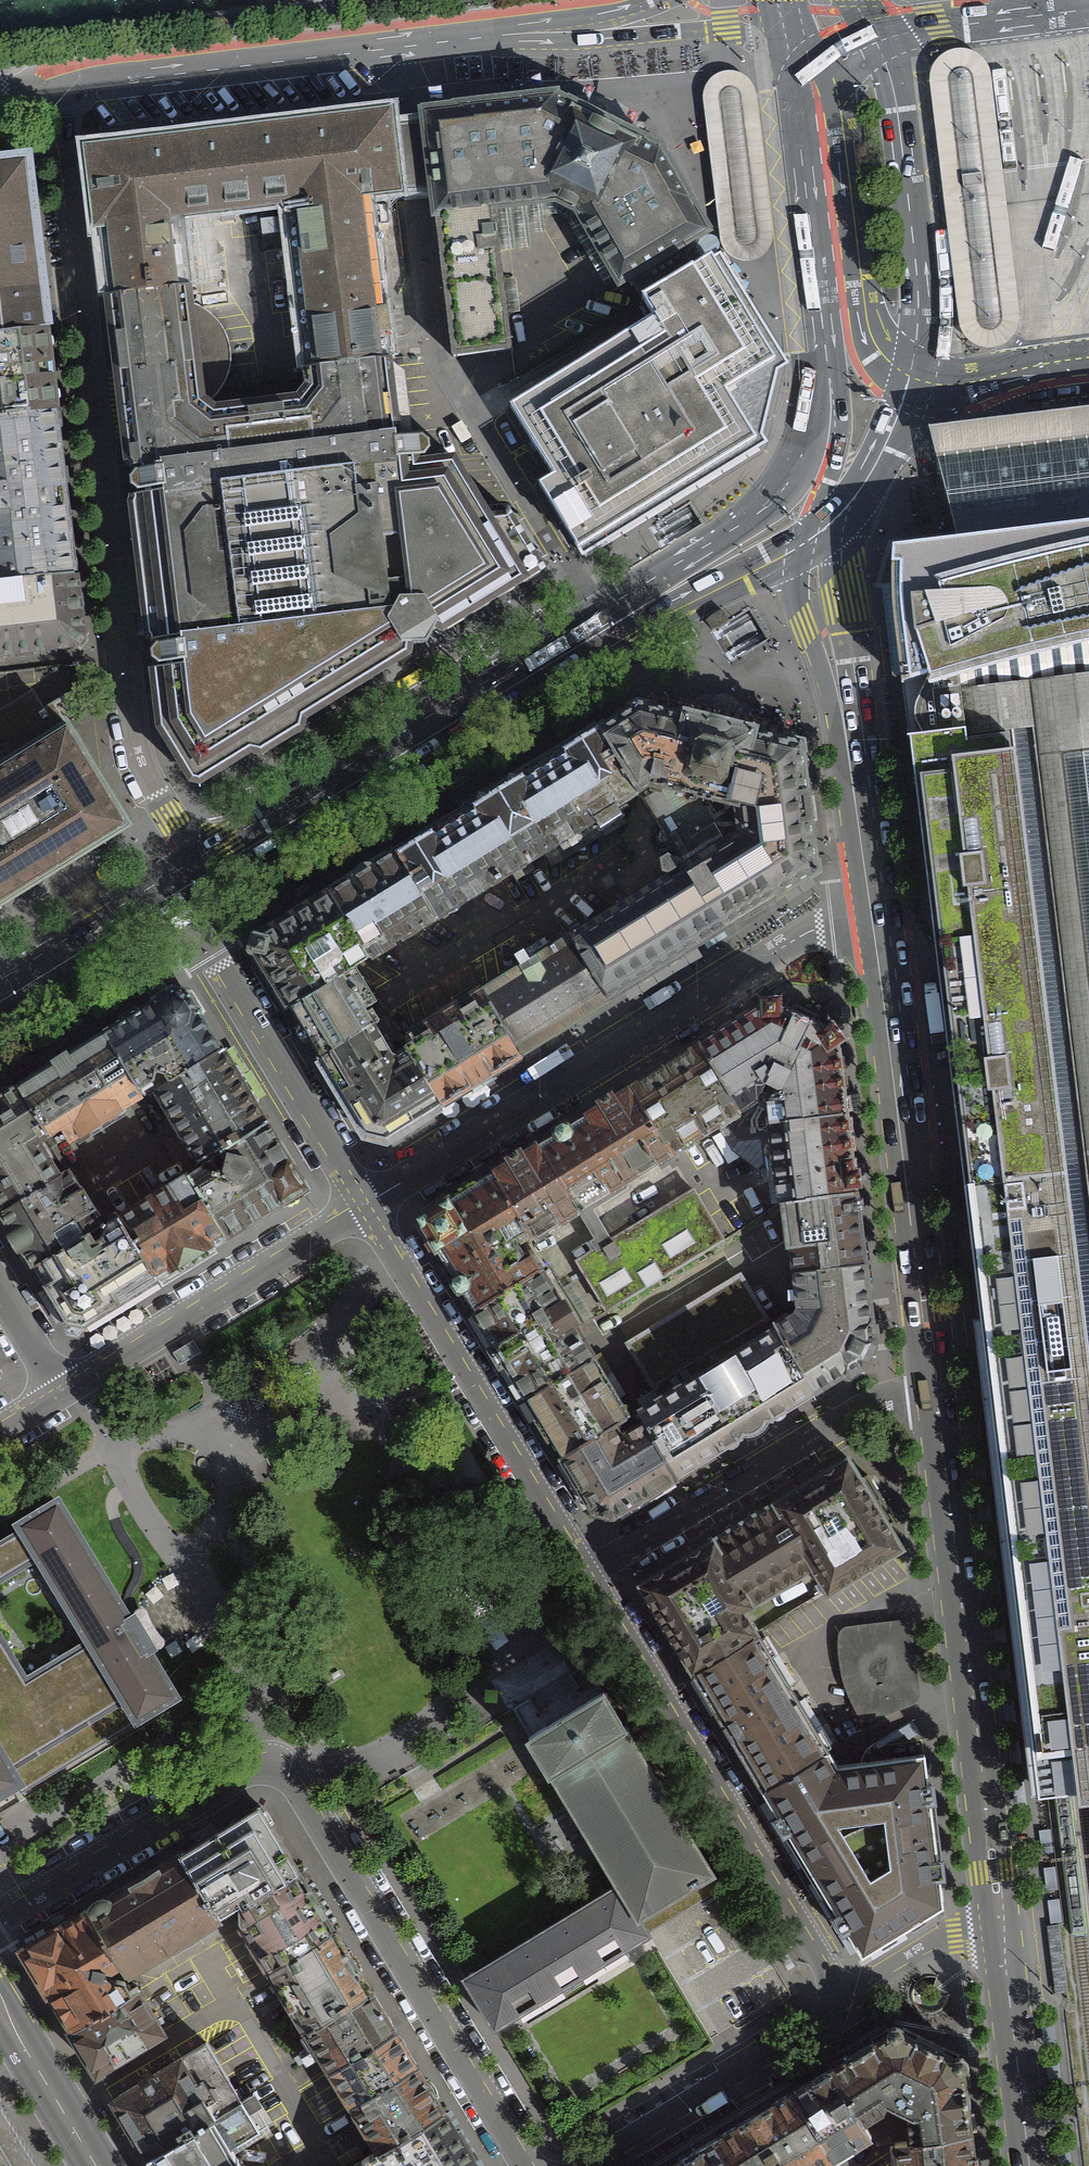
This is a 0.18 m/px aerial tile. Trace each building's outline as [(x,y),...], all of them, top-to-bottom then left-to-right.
[(927,83),(954,325),(957,335),(965,343),(980,349),(995,349),(1007,340),(1013,331),(1014,320),(998,168),(988,80),(986,69),(984,66),(978,58),(965,52),(954,51),(943,53),(930,64),(927,73),(927,83)] [(700,98),(717,235),(722,253),(732,263),(747,266),(759,261),(768,252),(769,239),(754,97),(748,85),(740,78),(733,75),(727,74),(722,75),(712,79),(704,86),(700,98)] [(427,102),(440,208),(498,200),(561,193),(584,205),(626,278),(709,233),(692,194),(680,166),(670,143),(559,87),(454,99),(427,102)] [(302,188),(377,178),(412,174),(403,95),(83,133),(94,227),(107,225),(114,283),(184,275),(175,203),(302,188)] [(49,312),(47,292),(30,144),(0,148),(0,318),(49,312)] [(392,305),(377,178),(302,188),(321,355),(397,346),(392,305)] [(516,346),(498,200),(440,208),(457,353),(516,346)] [(544,488),(582,550),(716,469),(762,442),(730,390),(782,359),(750,306),(728,270),(719,256),(653,296),(666,317),(518,407),(550,460),(560,477),(544,488)] [(173,718),(204,772),(372,671),(539,570),(463,452),(410,456),(397,346),(321,355),(324,377),(313,393),(221,404),(198,386),(184,275),(114,283),(154,582),(161,630),(173,718)] [(59,398),(49,312),(0,318),(0,405),(59,398)] [(77,562),(59,398),(0,405),(0,570),(77,562)] [(958,532),(961,582),(972,655),(981,721),(971,723),(990,889),(1006,1007),(1027,1176),(1022,1177),(1030,1276),(1022,1277),(966,1283),(969,1306),(973,1358),(1039,1351),(1084,1347),(992,568),(1083,560),(1088,559),(1088,431),(1031,439),(937,450),(949,507),(958,532)] [(0,570),(0,649),(86,639),(77,562),(0,570)] [(727,621),(722,613),(714,617),(718,625),(727,621)] [(1029,648),(972,655),(976,691),(982,737),(1016,733),(1067,1196),(1088,1380),(1088,635),(1029,648)] [(64,718),(54,700),(45,706),(34,688),(0,708),(0,757),(64,718)] [(747,797),(750,822),(697,855),(690,843),(677,852),(684,863),(676,867),(717,936),(816,874),(795,734),(651,695),(612,718),(653,785),(666,776),(747,797)] [(53,871),(132,823),(84,743),(71,722),(68,716),(64,718),(0,757),(0,903),(53,871)] [(653,785),(612,718),(539,763),(451,817),(404,846),(445,913),(653,785)] [(969,761),(966,735),(904,744),(919,895),(923,924),(943,1090),(955,1186),(1064,1171),(1017,759),(969,761)] [(445,913),(404,846),(372,865),(337,887),(377,953),(445,913)] [(580,926),(621,995),(717,936),(676,867),(580,926)] [(377,953),(337,887),(318,898),(281,921),(253,938),(251,947),(249,955),(251,960),(268,986),(282,1009),(351,968),(377,953)] [(491,979),(533,1049),(621,995),(580,926),(491,979)] [(351,968),(282,1009),(298,1034),(304,1043),(315,1061),(383,1018),(373,1001),(351,968)] [(452,1099),(533,1049),(491,979),(410,1029),(418,1042),(452,1099)] [(173,987),(108,1027),(144,1086),(153,1080),(158,1087),(223,1046),(200,1008),(190,994),(173,987)] [(774,1090),(778,1115),(856,1106),(849,1035),(858,1027),(844,1010),(836,1014),(825,1007),(812,1003),(795,1002),(795,993),(770,995),(771,1007),(713,1040),(751,1104),(774,1090)] [(404,1051),(383,1018),(315,1061),(341,1102),(359,1130),(397,1133),(452,1099),(418,1042),(404,1051)] [(108,1027),(18,1082),(43,1122),(49,1133),(65,1123),(74,1138),(125,1107),(121,1100),(144,1086),(108,1027)] [(678,1061),(716,1125),(751,1104),(713,1040),(678,1061)] [(223,1046),(158,1087),(185,1131),(204,1162),(270,1121),(251,1090),(237,1069),(223,1046)] [(716,1125),(678,1061),(642,1083),(678,1142),(681,1146),(716,1125)] [(1,1209),(60,1176),(32,1128),(43,1122),(18,1082),(0,1093),(0,1207),(1,1209)] [(597,1111),(633,1169),(678,1142),(642,1083),(597,1111)] [(778,1115),(787,1195),(864,1186),(856,1106),(778,1115)] [(633,1169),(597,1111),(504,1168),(533,1214),(540,1226),(633,1169)] [(278,1133),(270,1121),(204,1162),(192,1170),(233,1235),(311,1185),(278,1133)] [(501,1233),(533,1214),(504,1168),(427,1215),(460,1270),(451,1275),(460,1290),(466,1287),(471,1295),(479,1307),(547,1267),(534,1244),(515,1255),(501,1233)] [(27,1251),(35,1266),(88,1236),(80,1222),(99,1211),(90,1195),(84,1184),(80,1186),(71,1170),(60,1176),(1,1209),(12,1227),(8,1230),(15,1242),(22,1254),(27,1251)] [(233,1235),(192,1170),(122,1211),(158,1269),(163,1277),(215,1247),(215,1246),(222,1241),(233,1235)] [(787,1195),(796,1268),(871,1258),(864,1186),(787,1195)] [(698,1188),(579,1259),(610,1309),(728,1238),(698,1188)] [(1067,1196),(1022,1201),(1014,1202),(957,1208),(966,1283),(969,1306),(974,1357),(1032,1824),(1057,1821),(1058,1840),(1064,1839),(1085,1836),(1088,1836),(1088,1380),(1067,1196)] [(117,1293),(158,1269),(122,1211),(108,1219),(114,1229),(98,1238),(94,1232),(88,1236),(35,1266),(45,1282),(69,1322),(85,1325),(123,1302),(117,1293)] [(803,1308),(777,1325),(815,1385),(864,1356),(878,1327),(877,1313),(871,1258),(796,1268),(803,1308)] [(490,1327),(503,1349),(516,1370),(529,1392),(597,1352),(580,1323),(585,1319),(570,1293),(565,1297),(547,1267),(479,1307),(490,1327)] [(644,1410),(650,1418),(682,1469),(744,1430),(753,1431),(759,1426),(766,1422),(768,1414),(815,1385),(777,1325),(745,1274),(630,1346),(663,1398),(644,1410)] [(193,1341),(173,1354),(181,1367),(201,1354),(193,1341)] [(634,1412),(597,1352),(529,1392),(566,1454),(622,1419),(634,1412)] [(682,1469),(650,1418),(629,1431),(622,1419),(566,1454),(598,1505),(607,1508),(615,1510),(682,1469)] [(829,1553),(890,1515),(865,1474),(848,1448),(788,1485),(829,1553)] [(829,1553),(788,1485),(715,1530),(756,1598),(811,1564),(829,1553)] [(25,1790),(132,1726),(179,1698),(151,1651),(156,1648),(134,1612),(128,1616),(59,1499),(14,1526),(17,1530),(0,1540),(0,1805),(25,1790)] [(906,1541),(890,1515),(829,1553),(811,1564),(827,1590),(853,1574),(906,1541)] [(756,1598),(715,1530),(678,1552),(637,1577),(691,1666),(756,1627),(743,1606),(756,1598)] [(859,1710),(911,1697),(904,1625),(843,1629),(841,1645),(844,1674),(859,1710)] [(764,1785),(829,1748),(756,1627),(691,1666),(764,1785)] [(556,1702),(521,1723),(544,1762),(550,1771),(618,1884),(640,1920),(718,1874),(628,1724),(599,1676),(556,1702)] [(865,1951),(944,1903),(926,1752),(837,1762),(829,1748),(764,1785),(865,1951)] [(261,1806),(176,1856),(215,1923),(230,1915),(298,1873),(261,1806)] [(176,1856),(81,1912),(117,1972),(120,1978),(215,1923),(176,1856)] [(298,1873),(230,1915),(266,1974),(334,1932),(298,1873)] [(650,1937),(640,1920),(618,1884),(463,1977),(479,2003),(495,2029),(650,1937)] [(16,1951),(66,2035),(115,2006),(101,1982),(117,1972),(81,1912),(16,1951)] [(334,1932),(266,1974),(301,2030),(368,1989),(334,1932)] [(368,1989),(301,2030),(324,2068),(391,2027),(368,1989)] [(115,2006),(66,2035),(93,2079),(113,2067),(168,2034),(141,1990),(115,2006)] [(925,1990),(920,1993),(927,2005),(935,2001),(930,1995),(925,1990)] [(913,2107),(916,2135),(973,2129),(962,2053),(900,2025),(831,2067),(859,2111),(885,2096),(913,2107)] [(391,2027),(324,2068),(347,2105),(415,2063),(391,2027)] [(115,2101),(151,2160),(214,2122),(242,2106),(206,2046),(115,2101)] [(415,2063),(347,2105),(372,2148),(440,2105),(415,2063)] [(874,2135),(859,2111),(831,2067),(792,2092),(834,2159),(874,2135)] [(785,2165),(824,2165),(834,2159),(792,2092),(761,2111),(753,2116),(785,2165)] [(372,2148),(342,2165),(477,2165),(462,2141),(440,2105),(372,2148)] [(0,2106),(0,2165),(38,2165),(0,2106)] [(715,2140),(731,2165),(785,2165),(753,2116),(715,2140)] [(154,2165),(241,2165),(214,2122),(151,2160),(154,2165)] [(901,2165),(977,2165),(973,2129),(916,2135),(898,2137),(901,2165)] [(715,2140),(678,2163),(680,2165),(731,2165),(715,2140)]
